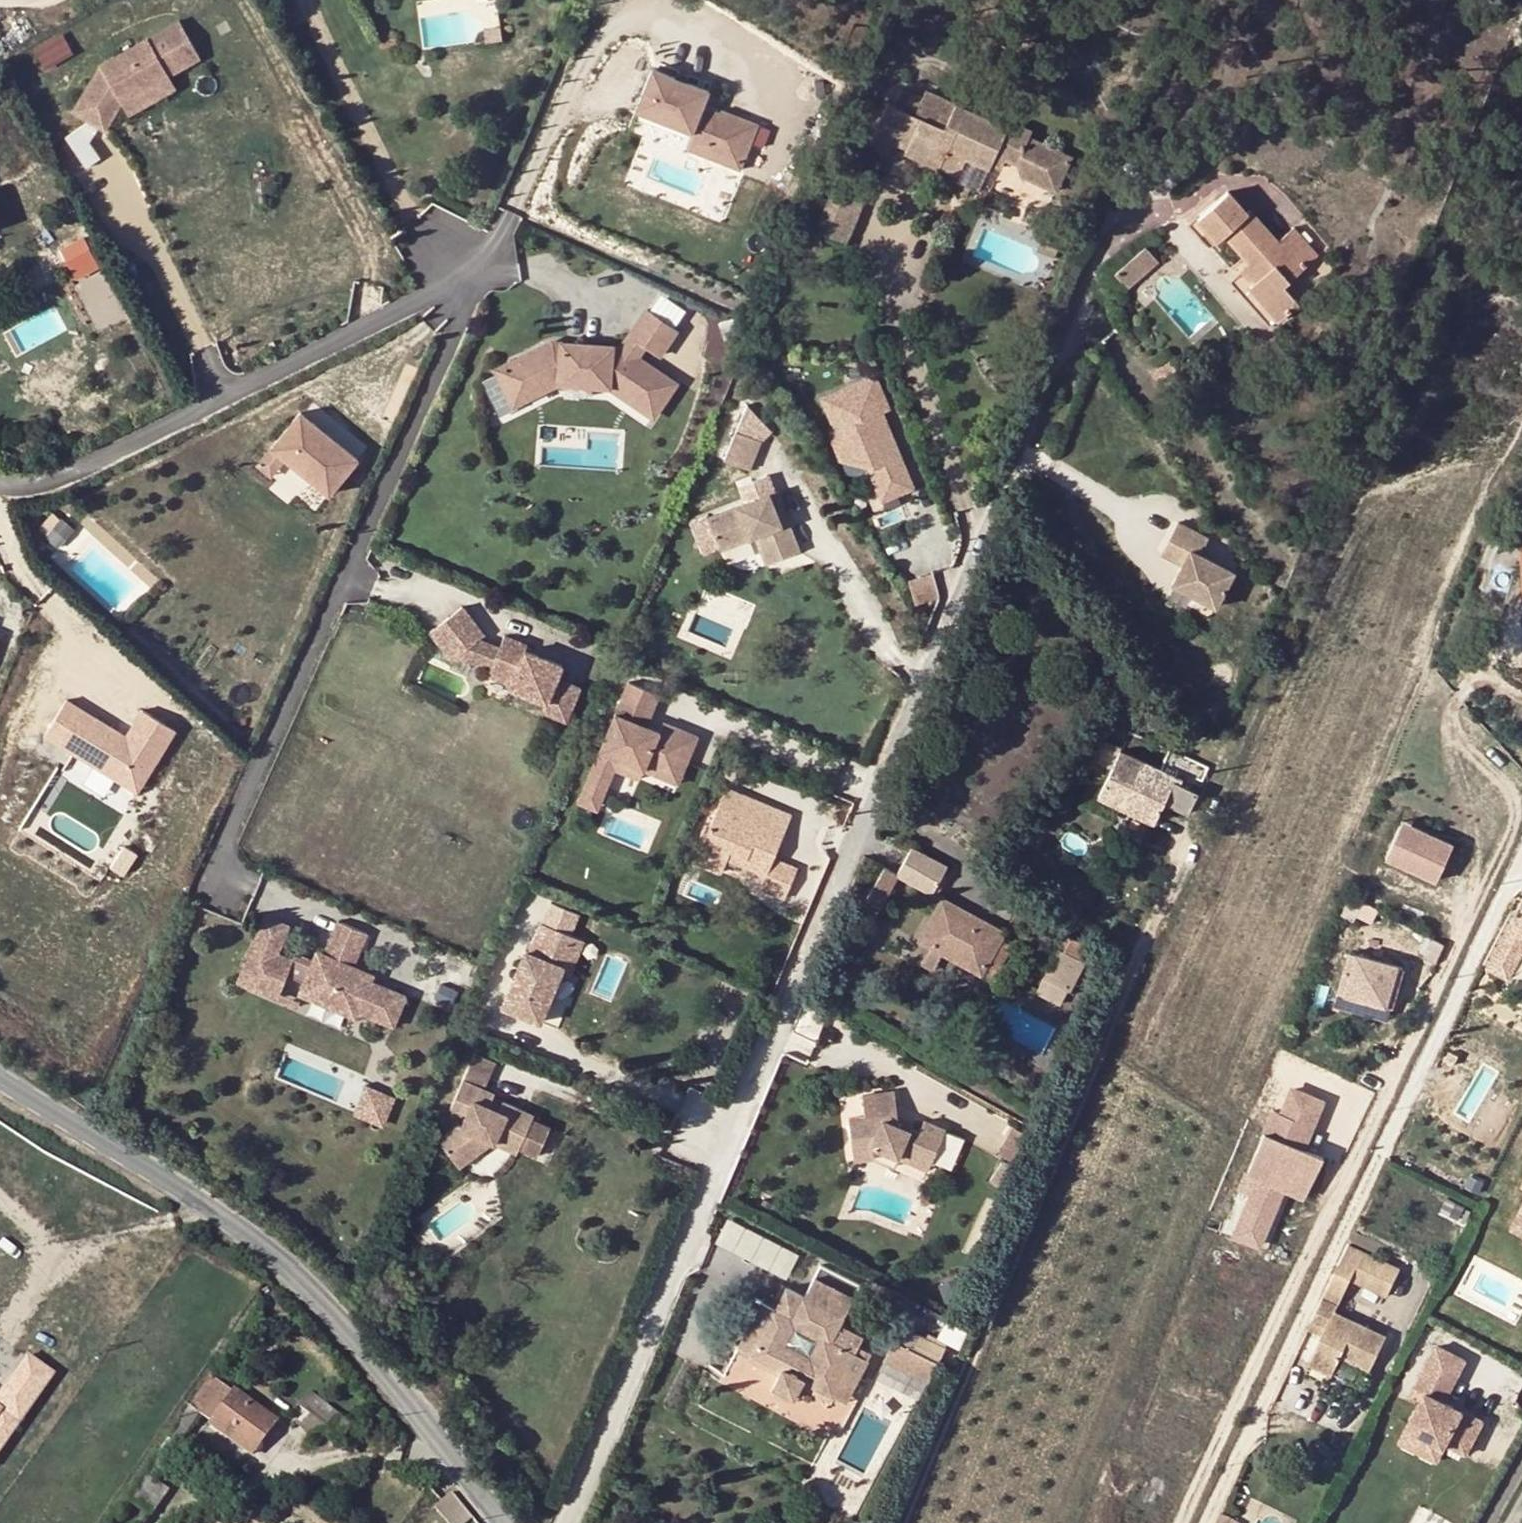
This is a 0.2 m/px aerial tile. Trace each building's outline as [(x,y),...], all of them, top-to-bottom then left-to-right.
[(180,20),(101,66),(123,103),(200,58),(180,20)] [(990,166),(1006,129),(964,109),(958,123),(949,119),(955,105),(924,92),(921,99),(902,90),(891,114),(916,125),(905,150),(940,166),(946,151),(960,157),(962,153),(990,166)] [(699,101),(684,148),(744,167),(752,143),(767,147),(774,124),(699,101)] [(95,154),(77,128),(68,135),(86,161),(95,154)] [(1006,129),(990,166),(988,170),(986,173),(997,178),(1001,170),(1012,175),(1017,187),(1053,203),(1070,166),(1026,145),(1029,140),(1006,129)] [(988,170),(990,166),(962,153),(960,157),(988,170)] [(1251,260),(1252,261),(1263,274),(1251,284),(1249,285),(1279,320),(1300,301),(1284,284),(1318,255),(1293,226),(1276,240),(1250,208),(1247,211),(1230,190),(1199,217),(1218,240),(1223,235),(1247,263),(1251,260)] [(829,194),(808,239),(835,252),(856,206),(829,194)] [(60,247),(76,276),(100,264),(84,235),(60,247)] [(1158,262),(1145,246),(1115,272),(1127,286),(1158,262)] [(1263,274),(1252,261),(1240,271),(1251,284),(1263,274)] [(483,380),(496,411),(501,411),(562,383),(599,384),(646,412),(652,425),(670,395),(675,398),(689,375),(675,374),(640,353),(663,354),(673,337),(672,356),(702,306),(671,288),(671,321),(647,307),(639,311),(622,339),(549,338),(493,363),(483,380)] [(878,373),(818,393),(846,476),(865,470),(876,504),(917,490),(878,373)] [(298,405),(251,458),(269,473),(284,456),(325,491),(356,455),(298,405)] [(732,441),(721,469),(747,480),(758,451),(732,441)] [(772,500),(704,527),(717,559),(752,546),(763,574),(796,561),(772,500)] [(1171,585),(1217,604),(1232,567),(1196,553),(1202,537),(1170,524),(1157,556),(1179,565),(1171,585)] [(916,600),(939,594),(932,571),(910,577),(916,600)] [(470,625),(431,634),(439,669),(457,665),(472,662),(478,661),(470,625)] [(489,679),(487,684),(509,694),(508,697),(544,712),(540,721),(564,731),(578,698),(541,682),(543,677),(497,658),(492,670),(489,679)] [(472,662),(457,665),(489,679),(492,670),(472,662)] [(653,719),(661,690),(625,680),(617,709),(653,719)] [(140,706),(126,730),(64,694),(41,733),(140,790),(176,727),(140,706)] [(608,707),(577,800),(601,808),(614,768),(639,776),(642,767),(686,782),(703,730),(682,723),(679,730),(608,707)] [(1143,759),(1119,748),(1098,795),(1121,806),(1143,759)] [(1143,759),(1121,806),(1152,821),(1163,801),(1176,774),(1196,784),(1205,766),(1169,750),(1161,767),(1143,759)] [(1059,774),(1048,768),(1038,781),(1048,789),(1059,774)] [(1193,789),(1196,784),(1176,774),(1163,801),(1187,812),(1197,791),(1193,789)] [(752,800),(724,788),(696,851),(722,862),(724,858),(762,875),(756,888),(781,899),(794,870),(770,859),(781,835),(744,819),(752,800)] [(752,800),(744,819),(781,835),(789,816),(752,800)] [(1398,816),(1381,855),(1439,880),(1456,841),(1398,816)] [(945,868),(909,848),(895,873),(882,867),(861,908),(875,916),(896,876),(935,896),(945,877),(941,875),(945,868)] [(696,851),(692,860),(718,872),(722,862),(696,851)] [(1363,899),(1351,894),(1342,915),(1354,921),(1363,899)] [(986,967),(1001,939),(1005,932),(941,898),(918,940),(929,946),(942,953),(982,974),(986,967)] [(1487,965),(1511,978),(1521,958),(1521,900),(1487,965)] [(253,951),(277,960),(288,933),(265,923),(253,951)] [(542,928),(530,958),(564,972),(571,975),(584,946),(542,928)] [(253,951),(237,989),(277,1005),(280,999),(287,982),(306,990),(302,1000),(354,1022),(356,1017),(393,1033),(405,1005),(368,990),(370,985),(352,978),(366,942),(338,930),(323,966),(318,964),(314,971),(313,975),(292,967),(277,960),(253,951)] [(1062,952),(1056,962),(1077,973),(1090,947),(1058,930),(1050,945),(1062,952)] [(1434,962),(1443,944),(1428,935),(1419,951),(1423,953),(1422,956),(1434,962)] [(1013,945),(1001,939),(986,967),(997,974),(1013,945)] [(942,953),(929,946),(920,961),(934,969),(942,953)] [(1368,1000),(1390,1006),(1401,968),(1349,952),(1334,1003),(1365,1012),(1368,1000)] [(564,972),(530,958),(526,956),(503,1012),(540,1027),(564,972)] [(1077,973),(1056,962),(1040,993),(1061,1004),(1077,973)] [(292,967),(313,975),(314,971),(294,963),(292,967)] [(300,1007),(280,999),(277,1005),(297,1014),(300,1007)] [(1387,1019),(1390,1006),(1368,1000),(1365,1012),(1387,1019)] [(496,1067),(475,1058),(468,1074),(489,1083),(496,1067)] [(468,1074),(463,1086),(484,1095),(489,1083),(468,1074)] [(366,1083),(354,1112),(386,1124),(397,1095),(366,1083)] [(889,1084),(858,1094),(864,1114),(849,1119),(858,1147),(879,1141),(911,1158),(915,1151),(928,1158),(944,1127),(924,1116),(918,1127),(907,1121),(899,1117),(895,1106),(889,1084)] [(463,1086),(451,1112),(468,1120),(462,1132),(459,1131),(439,1145),(452,1164),(483,1143),(493,1148),(495,1148),(497,1144),(519,1154),(537,1162),(550,1134),(532,1126),(534,1121),(503,1107),(498,1117),(489,1112),(493,1103),(494,1100),(484,1095),(463,1086)] [(1304,1123),(1310,1126),(1322,1102),(1294,1089),(1283,1113),(1275,1109),(1247,1169),(1258,1175),(1245,1205),(1268,1215),(1281,1186),(1303,1196),(1321,1157),(1300,1147),(1305,1137),(1299,1134),(1304,1123)] [(493,1103),(489,1112),(498,1117),(503,1107),(493,1103)] [(895,1106),(899,1117),(907,1121),(910,1114),(895,1106)] [(1305,1137),(1310,1126),(1304,1123),(1299,1134),(1305,1137)] [(1014,1125),(999,1152),(1017,1161),(1031,1135),(1014,1125)] [(858,1147),(862,1162),(883,1155),(879,1141),(858,1147)] [(458,1172),(493,1148),(483,1143),(452,1164),(458,1172)] [(497,1144),(495,1148),(517,1158),(519,1154),(497,1144)] [(911,1158),(924,1165),(928,1158),(915,1151),(911,1158)] [(1020,1171),(1001,1160),(991,1179),(1009,1189),(1020,1171)] [(1507,1231),(1521,1237),(1521,1191),(1507,1231)] [(789,1276),(801,1253),(730,1216),(718,1240),(789,1276)] [(1342,1358),(1368,1371),(1385,1338),(1335,1311),(1351,1278),(1387,1296),(1401,1269),(1350,1244),(1313,1319),(1327,1326),(1323,1333),(1308,1364),(1333,1377),(1342,1358)] [(812,1277),(809,1283),(847,1303),(851,1298),(812,1277)] [(760,1300),(733,1347),(752,1357),(780,1373),(777,1378),(771,1388),(775,1390),(787,1398),(790,1399),(797,1386),(800,1382),(829,1397),(842,1374),(855,1382),(868,1357),(863,1354),(854,1349),(857,1344),(860,1339),(853,1336),(835,1326),(837,1322),(839,1318),(846,1306),(847,1303),(809,1283),(802,1296),(785,1287),(774,1308),(760,1300)] [(769,1300),(762,1296),(760,1300),(774,1308),(785,1287),(779,1283),(769,1300)] [(850,1308),(846,1306),(839,1318),(843,1321),(850,1308)] [(1309,1326),(1323,1333),(1327,1326),(1313,1319),(1309,1326)] [(856,1332),(837,1322),(835,1326),(853,1336),(856,1332)] [(892,1339),(887,1349),(931,1372),(943,1347),(915,1333),(908,1347),(892,1339)] [(1438,1340),(1416,1379),(1449,1396),(1470,1358),(1438,1340)] [(854,1349),(863,1354),(866,1349),(857,1344),(854,1349)] [(931,1372),(887,1349),(881,1361),(925,1384),(931,1372)] [(54,1371),(23,1350),(0,1385),(0,1454),(54,1371)] [(780,1373),(752,1357),(749,1362),(777,1378),(780,1373)] [(1359,1390),(1368,1371),(1342,1358),(1333,1377),(1359,1390)] [(842,1374),(829,1397),(842,1404),(855,1382),(842,1374)] [(261,1439),(274,1421),(233,1389),(231,1392),(210,1377),(188,1408),(197,1415),(208,1422),(208,1424),(241,1448),(252,1431),(261,1439)] [(800,1382),(797,1386),(827,1402),(829,1397),(800,1382)] [(1439,1462),(1447,1446),(1468,1457),(1488,1418),(1422,1385),(1394,1440),(1439,1462)] [(787,1398),(775,1390),(771,1396),(785,1404),(787,1398)] [(303,1413),(314,1397),(306,1391),(294,1406),(303,1413)] [(350,1423),(314,1397),(303,1413),(294,1424),(317,1441),(322,1434),(335,1445),(350,1423)] [(153,1481),(197,1415),(188,1408),(143,1474),(153,1481)] [(250,1454),(261,1439),(252,1431),(241,1448),(250,1454)] [(167,1491),(153,1481),(143,1474),(126,1498),(149,1515),(167,1491)] [(1217,1522),(1237,1522),(1238,1522),(1222,1514),(1217,1522)]
